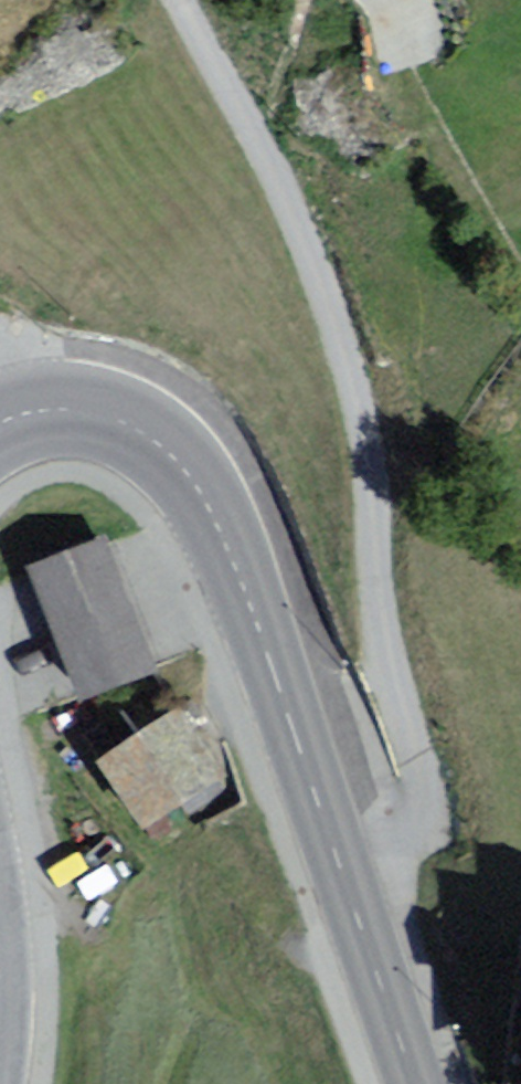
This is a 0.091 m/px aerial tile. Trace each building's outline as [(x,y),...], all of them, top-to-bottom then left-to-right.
[(96,553),(26,582),(74,699),(144,670),(96,553)] [(212,783),(170,713),(110,749),(152,819),(212,783)]
